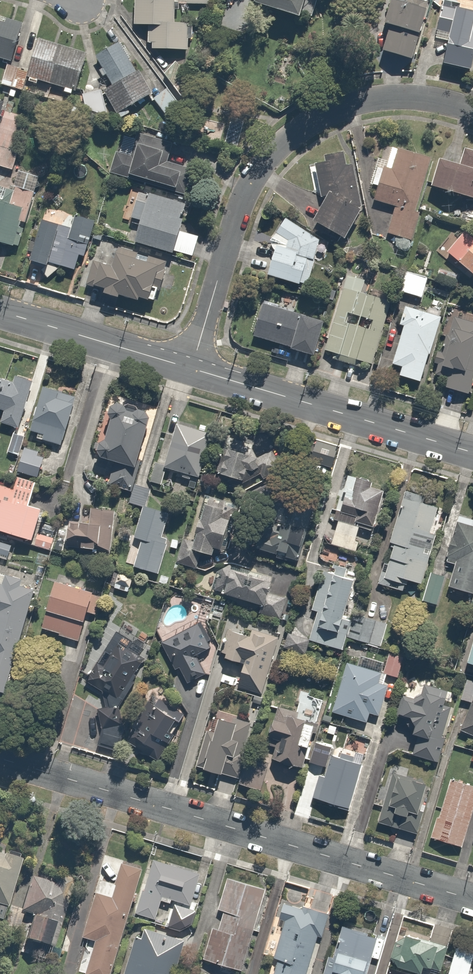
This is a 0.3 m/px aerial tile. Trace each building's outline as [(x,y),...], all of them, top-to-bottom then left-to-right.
[(135,22),(150,23),(149,40),(152,41),(152,47),(189,49),(190,22),(175,22),(176,0),(136,0),(135,22)] [(258,3),(302,15),(304,13),(314,16),(319,0),(258,0),(258,3)] [(384,26),(389,28),(383,50),(415,59),(421,37),(416,36),(425,7),(426,3),(423,2),(424,0),(392,0),(384,26)] [(443,8),(437,41),(448,43),(444,68),(472,73),(472,13),(443,8)] [(0,19),(0,62),(15,67),(27,27),(0,19)] [(115,87),(105,92),(118,117),(155,97),(141,72),(138,74),(121,43),(98,55),(105,69),(100,71),(104,79),(110,76),(115,87)] [(88,55),(38,44),(31,78),(81,90),(88,55)] [(29,70),(9,66),(4,85),(24,90),(29,70)] [(187,119),(168,89),(153,99),(172,126),(187,119)] [(101,92),(83,95),(87,124),(105,122),(101,92)] [(8,112),(0,139),(0,167),(16,171),(31,118),(8,112)] [(173,143),(138,134),(136,142),(123,139),(112,179),(198,201),(205,175),(167,165),(173,143)] [(442,163),(436,189),(472,199),(472,153),(467,151),(463,168),(442,163)] [(413,241),(432,161),(392,152),(388,171),(377,169),(374,186),(381,187),(378,203),(398,208),(392,236),(413,241)] [(325,206),(315,225),(347,241),(365,205),(357,168),(349,169),(347,155),(322,157),(324,166),(315,168),(325,206)] [(0,181),(0,254),(2,255),(5,245),(18,249),(25,225),(29,226),(39,192),(0,181)] [(194,209),(138,195),(131,223),(139,225),(134,244),(192,259),(198,237),(188,235),(194,209)] [(73,231),(45,224),(34,264),(51,269),(53,263),(83,271),(97,221),(77,216),(73,231)] [(272,247),(280,253),(273,284),(320,294),(330,248),(289,220),(272,247)] [(472,229),(449,251),(472,275),(472,230),(472,229)] [(126,299),(137,302),(138,303),(139,303),(140,303),(141,303),(142,303),(143,303),(144,303),(145,303),(146,303),(147,303),(148,303),(149,303),(150,302),(151,302),(152,302),(153,301),(154,301),(154,300),(155,300),(156,299),(157,298),(158,297),(158,296),(159,295),(160,294),(160,293),(161,292),(161,291),(161,290),(161,289),(162,288),(162,287),(169,263),(120,249),(115,267),(94,261),(87,285),(109,291),(107,300),(125,305),(126,299)] [(370,280),(351,274),(327,352),(380,368),(399,307),(365,297),(370,280)] [(429,279),(411,274),(404,295),(422,300),(429,279)] [(472,394),(472,297),(454,293),(448,317),(454,319),(451,332),(458,333),(446,388),(472,394)] [(328,327),(266,303),(253,336),(315,360),(328,327)] [(445,319),(408,309),(393,366),(403,369),(401,377),(428,384),(445,319)] [(7,411),(3,423),(22,428),(35,380),(18,376),(16,384),(0,380),(0,409),(7,411)] [(62,394),(46,389),(33,432),(39,434),(37,440),(62,448),(77,400),(62,395),(62,394)] [(142,416),(116,409),(102,463),(112,466),(107,484),(134,491),(153,417),(142,414),(142,416)] [(215,436),(180,425),(166,471),(201,482),(215,436)] [(24,436),(13,433),(7,455),(18,458),(24,436)] [(45,453),(23,449),(19,473),(41,477),(45,453)] [(263,460),(230,452),(223,480),(245,485),(247,477),(270,483),(277,458),(265,455),(263,460)] [(378,481),(348,474),(343,497),(349,498),(347,507),(339,506),(334,525),(339,526),(334,549),(361,554),(366,531),(382,534),(390,496),(375,493),(378,481)] [(54,554),(65,521),(31,509),(36,494),(29,491),(32,482),(15,476),(10,489),(0,485),(0,535),(54,554)] [(451,503),(409,489),(390,545),(396,547),(390,564),(383,561),(376,584),(409,595),(411,589),(421,592),(451,503)] [(198,534),(195,544),(184,541),(179,560),(204,568),(208,556),(217,559),(220,551),(225,553),(232,528),(228,527),(234,508),(208,501),(202,522),(196,521),(192,533),(198,534)] [(171,514),(137,505),(128,538),(142,542),(135,569),(161,576),(170,540),(165,538),(171,514)] [(305,551),(316,522),(272,506),(255,553),(281,562),(287,545),(305,551)] [(85,521),(71,520),(68,551),(84,552),(83,565),(105,567),(106,555),(115,555),(119,513),(86,510),(85,521)] [(460,518),(453,543),(448,542),(442,564),(455,568),(449,592),(472,598),(472,522),(460,518)] [(0,543),(0,558),(10,560),(13,546),(0,543)] [(273,587),(218,571),(212,592),(263,607),(259,619),(284,626),(292,599),(272,593),(273,587)] [(0,573),(0,694),(5,695),(35,582),(0,573)] [(361,583),(323,573),(313,613),(321,615),(313,644),(348,653),(351,641),(385,649),(392,622),(354,612),(361,583)] [(447,579),(435,574),(423,605),(436,610),(447,579)] [(98,597),(59,585),(45,632),(84,644),(98,597)] [(206,624),(160,644),(172,672),(177,669),(182,681),(208,670),(204,660),(219,653),(206,624)] [(151,644),(121,627),(105,655),(115,660),(110,670),(96,662),(84,683),(118,702),(151,644)] [(250,632),(230,627),(224,656),(232,657),(230,664),(244,667),(240,687),(266,693),(279,636),(250,630),(250,632)] [(312,639),(289,632),(284,649),(307,656),(312,639)] [(408,661),(392,657),(387,674),(404,679),(408,661)] [(392,679),(349,666),(334,715),(367,725),(370,715),(381,718),(392,679)] [(401,725),(418,728),(413,755),(441,760),(454,694),(423,688),(421,699),(407,697),(401,725)] [(174,734),(185,717),(149,695),(130,726),(137,731),(125,749),(157,769),(178,736),(174,734)] [(472,704),(463,732),(472,735),(472,704)] [(320,721),(280,710),(272,741),(280,743),(274,766),(302,774),(308,753),(311,754),(320,721)] [(257,724),(223,714),(207,773),(238,782),(236,788),(261,795),(270,761),(248,755),(257,724)] [(365,763),(334,755),(335,748),(317,743),(312,764),(330,768),(327,779),(318,777),(313,799),(353,809),(365,763)] [(436,788),(392,774),(377,826),(412,835),(413,830),(422,833),(427,815),(424,814),(427,806),(431,807),(436,788)] [(455,782),(443,820),(439,819),(433,840),(464,848),(472,817),(472,787),(455,782)] [(4,922),(0,934),(0,937),(20,943),(29,914),(14,909),(32,852),(0,842),(0,921),(4,922)] [(203,872),(157,857),(140,914),(158,920),(166,895),(193,904),(203,872)] [(104,879),(90,922),(76,917),(69,939),(92,947),(84,973),(116,973),(149,870),(125,862),(118,883),(104,879)] [(58,885),(34,878),(24,910),(41,915),(33,941),(58,949),(79,880),(61,875),(58,885)] [(224,931),(214,929),(206,960),(249,970),(268,890),(227,880),(221,908),(229,910),(224,931)] [(281,904),(276,927),(284,928),(273,973),(310,973),(319,937),(324,938),(330,911),(312,907),(311,911),(281,904)] [(198,912),(179,906),(171,928),(190,934),(198,912)] [(337,924),(324,973),(373,973),(383,936),(337,924)] [(144,925),(130,973),(181,973),(191,939),(144,925)] [(448,947),(411,935),(405,954),(397,952),(390,973),(440,973),(448,947)] [(459,945),(451,973),(472,973),(472,949),(459,945)]
